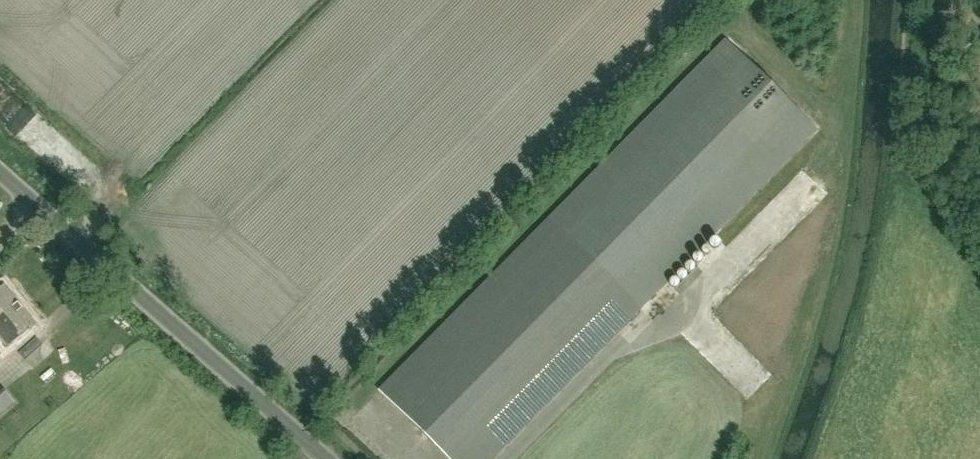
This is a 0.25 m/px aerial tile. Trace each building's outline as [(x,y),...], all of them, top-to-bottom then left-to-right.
[(640,308),(817,130),(726,41),(550,219),(379,391),(448,458),(491,458),(640,308)] [(808,172),(790,193),(806,207),(824,186),(808,172)] [(35,324),(5,288),(0,291),(0,338),(7,347),(35,324)]
